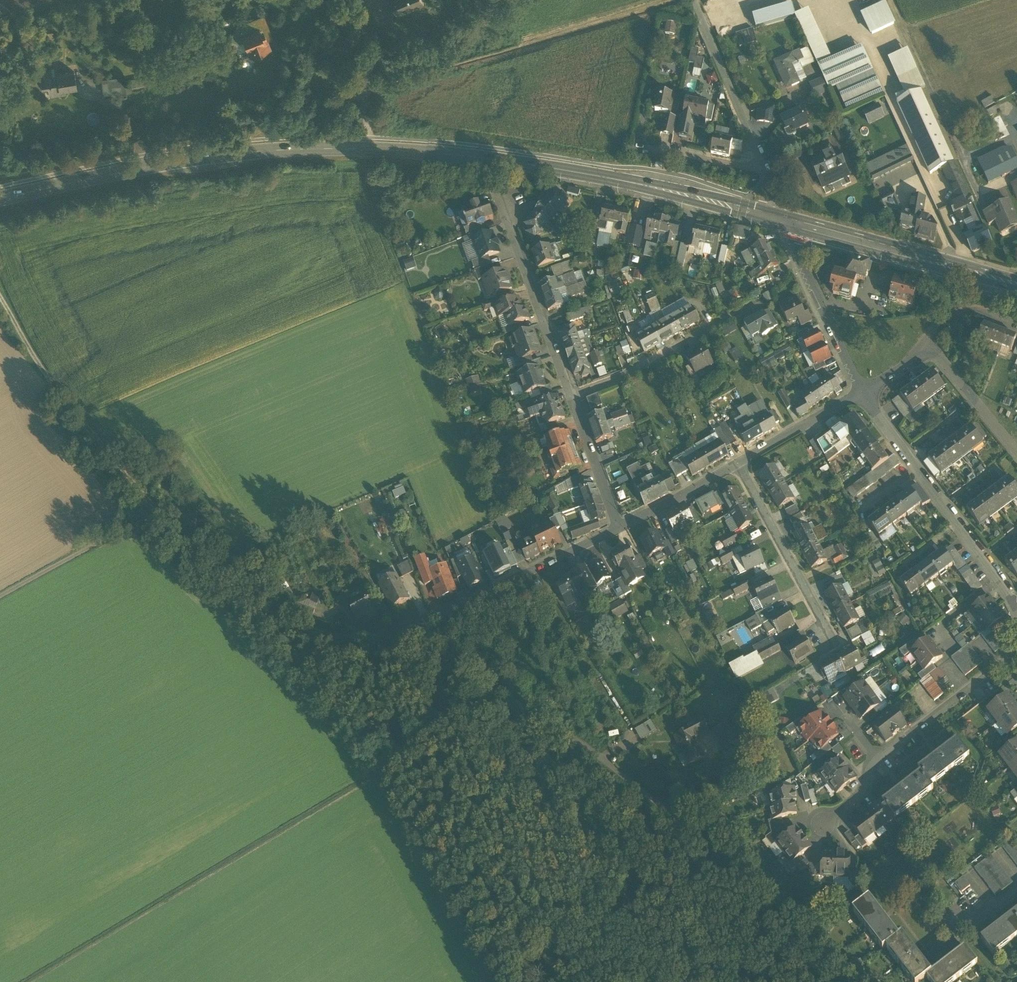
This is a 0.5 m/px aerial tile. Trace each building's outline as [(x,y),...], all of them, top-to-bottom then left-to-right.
[(397,11),(413,4),(414,6),(424,2),(423,0),(392,0),(397,11)] [(885,3),(860,15),(871,36),(895,25),(885,3)] [(791,5),(752,16),(756,27),(794,16),(791,5)] [(795,15),(818,65),(830,59),(807,10),(795,15)] [(238,50),(247,47),(244,39),(237,41),(231,38),(234,30),(237,25),(262,15),(269,32),(265,34),(267,38),(272,36),(263,13),(235,24),(228,39),(236,43),(238,50)] [(237,41),(244,39),(242,34),(262,26),(265,34),(269,32),(262,15),(237,25),(234,30),(231,38),(237,41)] [(676,24),(666,22),(665,34),(674,35),(676,24)] [(267,38),(265,34),(262,26),(242,34),(244,39),(247,47),(250,55),(270,47),(267,38)] [(736,33),(740,47),(757,41),(753,28),(736,33)] [(862,46),(830,59),(818,65),(829,90),(836,87),(873,71),(862,46)] [(808,47),(799,51),(803,60),(799,62),(802,69),(815,63),(808,47)] [(689,62),(695,64),(697,57),(698,50),(692,48),(689,62)] [(889,59),(906,97),(920,90),(925,88),(908,50),(889,59)] [(775,62),(778,69),(791,64),(791,65),(799,62),(803,60),(799,51),(775,62)] [(704,59),(697,57),(695,64),(694,69),(701,71),(704,59)] [(791,65),(799,83),(807,79),(802,69),(799,62),(791,65)] [(799,83),(791,65),(791,64),(778,69),(785,84),(791,82),(792,85),(799,83)] [(59,89),(59,94),(65,93),(64,88),(76,86),(74,71),(57,74),(56,68),(48,69),(49,72),(39,74),(41,86),(47,85),(48,91),(59,89)] [(325,73),(330,85),(332,84),(333,85),(339,82),(339,81),(341,80),(336,68),(334,69),(333,68),(327,71),(325,73)] [(701,71),(694,69),(693,76),(700,78),(701,71)] [(883,94),(873,71),(836,87),(847,110),(883,94)] [(715,73),(705,77),(709,86),(718,82),(715,73)] [(121,76),(101,77),(102,93),(122,91),(121,76)] [(130,79),(132,89),(144,87),(143,76),(130,79)] [(810,84),(816,96),(827,91),(821,80),(810,84)] [(958,160),(925,88),(920,90),(953,162),(958,160)] [(953,162),(920,90),(906,97),(897,101),(930,174),(942,168),(953,162)] [(656,111),(669,114),(672,96),(655,92),(652,105),(657,106),(656,111)] [(985,110),(996,104),(992,97),(982,103),(985,110)] [(705,123),(706,121),(709,105),(686,101),(681,127),(679,136),(686,138),(690,120),(696,121),(705,123)] [(887,102),(878,106),(883,117),(892,112),(887,102)] [(715,106),(709,105),(706,121),(712,122),(715,106)] [(869,123),(883,117),(878,106),(864,112),(869,123)] [(987,112),(990,118),(1001,112),(997,106),(987,112)] [(757,121),(772,123),(775,107),(758,110),(757,121)] [(784,123),(787,130),(793,128),(795,132),(808,126),(801,110),(784,118),(786,122),(784,123)] [(661,133),(673,135),(675,125),(677,118),(667,116),(666,120),(664,119),(661,133)] [(692,139),(696,121),(690,120),(686,138),(692,139)] [(715,136),(728,139),(730,131),(717,128),(715,136)] [(796,134),(795,132),(793,128),(787,130),(785,131),(786,134),(788,136),(789,136),(791,136),(796,134)] [(711,154),(729,157),(730,156),(731,150),(733,140),(728,139),(715,136),(711,154)] [(741,152),(742,152),(744,142),(733,140),(731,150),(741,152)] [(866,167),(872,180),(914,160),(908,147),(866,167)] [(810,163),(820,182),(823,188),(849,177),(846,170),(837,151),(831,153),(829,148),(821,151),(824,157),(810,163)] [(977,161),(988,184),(1002,178),(994,161),(1012,152),(1010,148),(1002,149),(991,154),(977,161)] [(801,151),(788,156),(791,163),(801,159),(802,154),(801,151)] [(1002,178),(1016,170),(1016,162),(1012,152),(994,161),(1002,178)] [(768,162),(773,171),(784,165),(779,156),(768,162)] [(942,168),(957,201),(969,196),(953,162),(942,168)] [(885,208),(902,212),(889,185),(877,190),(885,208)] [(567,194),(579,197),(580,191),(569,189),(567,194)] [(554,193),(545,203),(557,214),(566,203),(569,199),(562,193),(559,197),(554,193)] [(973,205),(969,196),(957,201),(950,205),(954,214),(959,212),(967,208),(973,205)] [(913,198),(910,214),(921,217),(924,200),(913,198)] [(546,225),(557,214),(545,203),(544,202),(544,203),(534,214),(546,225)] [(1000,232),(1016,224),(1016,221),(1009,202),(999,206),(1000,209),(992,213),(991,210),(984,213),(989,225),(996,222),(1000,232)] [(466,222),(468,228),(481,224),(493,219),(488,204),(480,207),(479,204),(470,207),(471,210),(462,213),(463,214),(460,215),(463,222),(464,221),(465,222),(466,222)] [(984,228),(973,205),(967,208),(972,219),(977,231),(984,228)] [(600,212),(599,217),(602,218),(599,230),(605,231),(607,224),(614,226),(617,210),(604,207),(603,213),(600,212)] [(630,213),(617,210),(614,226),(619,227),(621,227),(619,234),(625,235),(628,224),(631,224),(632,220),(629,219),(630,213)] [(964,222),(959,212),(954,214),(959,224),(964,222)] [(921,217),(910,214),(904,213),(899,228),(916,233),(917,233),(921,217)] [(537,236),(546,225),(534,214),(533,215),(534,215),(525,225),(530,230),(527,233),(534,239),(537,236)] [(612,236),(614,226),(607,224),(605,231),(599,230),(602,218),(599,217),(596,233),(600,234),(612,236)] [(652,234),(659,236),(663,220),(649,217),(648,223),(646,222),(645,227),(647,228),(644,240),(651,241),(652,234)] [(931,220),(921,217),(917,233),(916,233),(915,237),(933,242),(936,231),(931,220)] [(959,224),(965,236),(977,231),(972,219),(964,222),(959,224)] [(659,236),(667,237),(665,245),(665,247),(673,249),(674,243),(675,239),(672,238),(673,236),(675,225),(675,223),(663,220),(659,236)] [(467,237),(469,236),(484,231),(481,224),(468,228),(464,230),(467,237)] [(1000,232),(1002,235),(1016,228),(1016,224),(1000,232)] [(627,245),(633,246),(637,228),(631,227),(627,245)] [(733,238),(748,241),(750,231),(736,227),(733,238)] [(643,230),(637,228),(633,246),(639,247),(643,230)] [(690,250),(696,251),(698,244),(705,246),(708,231),(695,228),(693,236),(690,250)] [(991,243),(984,228),(977,231),(965,236),(972,252),(991,243)] [(485,231),(484,231),(469,236),(471,243),(474,242),(473,241),(487,236),(485,231)] [(708,231),(705,246),(712,247),(710,254),(716,256),(721,233),(708,231)] [(480,259),(480,260),(489,257),(499,253),(497,247),(498,246),(496,240),(495,241),(492,234),(487,236),(473,241),(474,242),(480,259)] [(609,247),(611,239),(612,236),(600,234),(598,246),(603,247),(603,246),(609,247)] [(658,243),(665,245),(667,237),(659,236),(658,243)] [(469,263),(471,262),(480,259),(474,242),(471,243),(462,246),(469,263)] [(671,257),(678,259),(680,248),(681,244),(674,243),(673,249),(671,257)] [(766,243),(746,253),(749,259),(755,256),(758,262),(772,255),(766,243)] [(645,250),(655,252),(657,246),(647,244),(645,250)] [(703,253),(705,246),(698,244),(696,251),(703,253)] [(533,252),(539,269),(555,264),(549,246),(533,252)] [(710,256),(710,254),(712,247),(705,246),(703,253),(702,255),(710,256)] [(718,262),(724,263),(728,248),(722,247),(718,262)] [(685,249),(680,248),(678,259),(676,266),(681,267),(685,249)] [(748,267),(758,262),(755,256),(749,259),(746,253),(742,255),(748,267)] [(778,266),(772,255),(758,262),(761,268),(755,271),(758,277),(778,266)] [(407,270),(416,267),(413,257),(404,260),(407,270)] [(471,262),(475,272),(492,265),(489,257),(480,260),(480,259),(471,262)] [(850,258),(846,275),(857,278),(865,280),(867,271),(869,272),(872,264),(869,263),(850,258)] [(495,275),(492,265),(475,272),(478,282),(483,280),(483,279),(495,275)] [(491,289),(493,296),(512,289),(505,271),(495,275),(483,279),(483,280),(486,287),(491,289)] [(645,272),(634,271),(633,279),(644,281),(645,272)] [(851,298),(857,278),(846,275),(835,272),(830,287),(834,288),(833,294),(840,295),(840,293),(851,296),(850,298),(851,298)] [(585,284),(577,286),(573,276),(562,279),(564,286),(565,290),(576,287),(578,293),(587,290),(585,284)] [(561,278),(555,280),(558,288),(564,286),(562,279),(561,278)] [(551,279),(547,281),(547,283),(539,286),(544,298),(565,291),(565,290),(564,286),(558,288),(555,280),(551,281),(551,279)] [(896,301),(912,306),(917,286),(909,284),(909,282),(903,281),(903,282),(894,280),(889,299),(890,300),(891,297),(897,298),(896,301)] [(725,291),(720,282),(715,285),(720,294),(725,291)] [(565,290),(565,291),(567,295),(568,299),(569,298),(579,295),(578,293),(576,287),(565,290)] [(731,292),(736,301),(741,298),(737,289),(731,292)] [(562,297),(567,295),(565,291),(544,298),(548,311),(564,305),(562,297)] [(768,292),(762,295),(767,304),(773,301),(768,292)] [(645,297),(649,307),(653,306),(651,302),(656,300),(653,293),(645,297)] [(562,297),(564,305),(570,302),(569,298),(568,299),(567,295),(562,297)] [(779,306),(787,323),(797,318),(798,320),(809,315),(805,306),(801,308),(796,298),(779,306)] [(482,306),(484,312),(495,308),(504,305),(502,299),(482,306)] [(685,299),(661,312),(663,316),(666,321),(690,308),(685,299)] [(499,319),(506,316),(522,311),(520,307),(518,300),(504,305),(495,308),(499,319)] [(649,307),(652,313),(660,310),(656,300),(651,302),(653,306),(649,307)] [(632,322),(627,307),(622,309),(627,324),(632,322)] [(690,308),(666,321),(674,336),(700,321),(692,307),(690,308)] [(525,309),(522,311),(506,316),(509,327),(520,323),(529,320),(525,309)] [(582,312),(585,319),(593,316),(590,309),(582,312)] [(652,329),(666,321),(663,316),(661,312),(661,310),(660,310),(652,313),(649,314),(652,321),(649,322),(650,324),(652,329)] [(768,310),(763,313),(773,329),(778,326),(768,310)] [(566,316),(569,323),(580,318),(578,312),(566,316)] [(763,313),(744,324),(746,327),(752,338),(760,333),(762,337),(773,331),(773,329),(763,313)] [(798,320),(801,326),(812,321),(809,315),(798,320)] [(666,321),(652,329),(660,343),(674,336),(666,321)] [(505,335),(516,331),(522,329),(520,323),(509,327),(503,329),(505,335)] [(580,342),(579,342),(577,335),(575,328),(574,329),(573,324),(564,327),(565,332),(559,334),(564,347),(580,342)] [(652,329),(650,324),(635,332),(638,337),(652,329)] [(978,338),(989,343),(995,328),(984,324),(978,338)] [(738,332),(734,325),(722,331),(726,339),(738,332)] [(529,327),(522,329),(516,331),(518,337),(531,332),(529,327)] [(752,338),(746,327),(740,330),(747,341),(752,338)] [(989,343),(1000,347),(1005,333),(995,328),(989,343)] [(644,352),(660,343),(652,329),(638,337),(636,338),(644,352)] [(797,334),(800,340),(802,339),(810,334),(808,329),(797,334)] [(519,357),(520,361),(531,357),(541,353),(533,331),(531,332),(518,337),(515,338),(518,347),(515,348),(516,349),(519,357)] [(588,331),(577,335),(579,342),(591,337),(588,331)] [(802,339),(808,352),(824,345),(817,331),(810,334),(802,339)] [(760,333),(752,338),(754,342),(762,337),(760,333)] [(1016,337),(1005,333),(1000,347),(1011,351),(1016,337)] [(513,350),(516,349),(515,348),(518,347),(515,338),(510,340),(513,350)] [(580,342),(585,356),(594,353),(589,339),(580,342)] [(804,354),(808,352),(802,339),(800,340),(797,341),(804,354)] [(729,353),(733,351),(727,341),(723,343),(719,346),(725,356),(729,353)] [(564,347),(569,362),(585,356),(580,342),(564,347)] [(830,358),(824,345),(808,352),(815,365),(815,366),(823,361),(830,358)] [(789,346),(760,363),(763,368),(779,359),(786,354),(792,351),(789,346)] [(691,365),(695,373),(705,367),(706,368),(713,364),(703,347),(686,357),(691,365)] [(744,360),(737,349),(733,351),(729,353),(736,364),(744,360)] [(590,355),(595,368),(602,365),(597,352),(590,355)] [(808,352),(804,354),(810,367),(812,366),(815,365),(808,352)] [(590,370),(585,356),(569,362),(569,363),(574,375),(580,373),(582,378),(591,375),(589,370),(590,370)] [(517,368),(523,366),(533,362),(531,357),(520,361),(519,357),(514,359),(517,368)] [(540,360),(533,362),(523,366),(526,372),(539,367),(539,368),(543,366),(540,360)] [(812,366),(815,372),(826,367),(823,361),(815,366),(815,365),(812,366)] [(696,386),(697,389),(703,386),(695,373),(691,365),(686,368),(687,371),(696,386)] [(521,389),(524,391),(526,395),(539,390),(546,388),(546,387),(543,380),(544,379),(542,374),(541,374),(539,368),(539,367),(526,372),(516,375),(519,383),(518,385),(519,388),(521,389)] [(682,374),(685,379),(691,389),(696,386),(687,371),(682,374)] [(932,371),(921,379),(933,395),(943,387),(932,371)] [(841,372),(833,378),(839,386),(845,382),(841,372)] [(808,380),(812,385),(818,380),(815,375),(808,380)] [(465,380),(470,394),(482,390),(477,376),(465,380)] [(825,378),(819,382),(821,384),(814,388),(822,400),(835,391),(834,390),(828,381),(825,378)] [(833,378),(828,381),(834,390),(839,386),(833,378)] [(922,402),(933,395),(921,379),(911,387),(922,402)] [(812,385),(814,388),(821,384),(819,382),(818,380),(812,385)] [(539,390),(541,397),(552,392),(550,386),(546,387),(546,388),(539,390)] [(834,390),(835,391),(837,394),(842,391),(839,386),(834,390)] [(912,410),(922,402),(911,387),(900,395),(904,399),(907,403),(910,407),(912,410)] [(933,395),(934,397),(945,389),(943,387),(933,395)] [(800,395),(805,403),(809,408),(809,409),(822,400),(814,388),(807,393),(806,391),(805,391),(800,395)] [(778,394),(787,410),(793,407),(783,391),(778,394)] [(586,399),(591,410),(602,406),(598,395),(586,399)] [(892,401),(895,406),(904,399),(900,395),(892,401)] [(922,402),(924,404),(934,397),(933,395),(922,402)] [(539,404),(537,404),(541,415),(561,408),(557,397),(539,404)] [(520,404),(522,410),(527,408),(537,404),(539,404),(537,398),(520,404)] [(895,406),(898,410),(907,403),(904,399),(895,406)] [(762,417),(768,413),(761,401),(748,409),(756,423),(763,419),(762,417)] [(924,404),(922,402),(912,410),(913,412),(924,404)] [(808,409),(809,408),(805,403),(805,404),(805,403),(794,409),(799,417),(809,411),(808,409)] [(898,410),(901,414),(910,407),(907,403),(898,410)] [(536,417),(541,415),(537,404),(527,408),(531,419),(536,417)] [(743,417),(748,425),(749,428),(756,423),(748,409),(746,406),(739,410),(743,417)] [(912,410),(910,407),(901,414),(904,418),(905,417),(911,413),(913,412),(912,410)] [(561,408),(541,415),(545,426),(556,422),(565,419),(561,408)] [(587,418),(591,431),(607,425),(628,417),(625,411),(611,416),(612,418),(606,420),(603,412),(587,418)] [(768,414),(774,424),(780,421),(774,411),(768,414)] [(763,419),(756,423),(763,435),(776,428),(774,424),(768,414),(768,413),(762,417),(763,419)] [(915,419),(911,413),(905,417),(909,423),(915,419)] [(539,428),(545,426),(541,415),(536,417),(539,428)] [(855,415),(840,426),(832,433),(824,439),(832,450),(835,448),(849,438),(852,442),(867,432),(855,415)] [(628,417),(607,425),(609,430),(615,428),(616,430),(630,425),(628,417)] [(740,430),(742,429),(748,425),(743,417),(735,421),(740,430)] [(826,424),(832,433),(840,426),(834,418),(826,424)] [(545,426),(547,431),(558,427),(556,422),(545,426)] [(763,435),(756,423),(749,428),(748,425),(742,429),(750,443),(763,435)] [(971,428),(981,441),(987,437),(977,424),(971,428)] [(612,437),(609,430),(607,425),(591,431),(596,443),(612,437)] [(970,426),(959,434),(971,450),(982,442),(981,441),(971,428),(970,426)] [(720,428),(714,432),(716,434),(719,440),(725,449),(731,446),(723,433),(720,428)] [(729,430),(723,433),(731,446),(736,442),(729,430)] [(551,471),(554,480),(569,475),(568,472),(582,467),(579,460),(575,462),(566,439),(571,438),(569,431),(540,442),(542,448),(547,446),(550,455),(548,459),(552,461),(555,469),(551,471)] [(877,446),(867,432),(852,442),(863,457),(877,446)] [(641,437),(645,447),(652,444),(648,434),(641,437)] [(693,448),(696,453),(719,440),(716,434),(693,447),(693,448)] [(821,434),(815,438),(809,443),(819,456),(823,453),(824,456),(832,450),(824,439),(821,434)] [(961,458),(971,450),(959,434),(949,442),(961,458)] [(579,460),(571,438),(566,439),(575,462),(579,460)] [(838,453),(852,442),(849,438),(835,448),(838,453)] [(725,449),(719,440),(696,453),(697,454),(705,469),(728,455),(725,449)] [(950,466),(961,458),(949,442),(939,450),(950,466)] [(971,450),(973,452),(983,444),(982,442),(971,450)] [(888,459),(877,446),(863,457),(868,463),(873,471),(875,469),(879,466),(883,463),(888,460),(888,459)] [(682,458),(685,462),(692,458),(691,457),(697,454),(696,453),(693,448),(681,455),(682,458)] [(827,461),(838,453),(835,448),(832,450),(824,456),(827,461)] [(940,474),(950,466),(939,450),(928,458),(929,460),(940,474)] [(961,458),(962,460),(973,452),(971,450),(961,458)] [(705,469),(697,454),(691,457),(692,458),(685,462),(684,462),(689,471),(692,476),(705,469)] [(888,460),(894,469),(900,464),(893,455),(888,459),(888,460)] [(862,467),(868,463),(863,457),(858,460),(862,467)] [(669,465),(676,478),(689,471),(684,462),(685,462),(682,458),(669,465)] [(950,466),(952,468),(962,460),(961,458),(950,466)] [(888,460),(883,463),(890,472),(894,469),(888,460)] [(925,463),(935,477),(940,474),(929,460),(925,463)] [(883,463),(879,466),(886,475),(890,472),(883,463)] [(627,470),(632,481),(634,480),(643,475),(640,470),(641,469),(638,464),(627,470)] [(780,464),(775,467),(779,473),(784,470),(780,464)] [(759,475),(769,492),(784,483),(779,473),(775,467),(774,466),(759,475)] [(879,466),(875,469),(882,478),(886,475),(879,466)] [(952,468),(950,466),(940,474),(941,476),(952,468)] [(643,475),(646,480),(651,478),(645,467),(641,469),(640,470),(643,475)] [(873,471),(871,472),(878,481),(882,478),(875,469),(873,471)] [(871,472),(867,475),(874,484),(878,481),(871,472)] [(566,483),(569,492),(578,488),(583,487),(579,475),(575,478),(566,483)] [(635,486),(637,492),(645,488),(642,482),(646,480),(643,475),(634,480),(632,481),(635,486)] [(867,475),(863,478),(870,487),(874,484),(867,475)] [(617,481),(620,487),(629,482),(626,476),(617,481)] [(661,480),(668,494),(675,490),(668,477),(661,480)] [(651,478),(646,480),(657,501),(668,495),(668,494),(661,480),(653,483),(651,478)] [(863,478),(859,481),(866,490),(870,487),(863,478)] [(998,486),(1010,502),(1016,496),(1016,490),(1009,478),(998,486)] [(657,501),(646,480),(642,482),(645,488),(637,492),(639,496),(637,497),(639,500),(641,499),(645,507),(657,501)] [(859,481),(855,484),(861,493),(866,490),(859,481)] [(788,489),(784,483),(769,492),(779,508),(794,499),(788,489)] [(578,488),(585,506),(601,500),(596,487),(592,489),(590,484),(587,486),(587,485),(583,487),(578,488)] [(855,484),(851,487),(857,496),(861,493),(855,484)] [(918,485),(910,490),(921,505),(922,507),(930,501),(918,485)] [(788,489),(794,499),(799,496),(793,486),(788,489)] [(999,510),(1010,502),(998,486),(988,494),(999,510)] [(392,492),(395,498),(406,494),(404,487),(392,492)] [(853,499),(857,496),(851,487),(847,490),(853,499)] [(736,488),(721,496),(720,496),(725,505),(730,513),(745,505),(736,488)] [(720,508),(725,505),(720,496),(721,496),(720,494),(717,490),(718,493),(719,494),(715,497),(714,495),(713,493),(696,503),(701,513),(706,510),(707,512),(711,510),(710,508),(718,504),(719,506),(720,508)] [(910,490),(896,501),(907,516),(921,505),(910,490)] [(989,517),(999,510),(988,494),(977,502),(989,517)] [(547,500),(552,512),(556,510),(558,509),(552,497),(547,500)] [(605,514),(601,500),(585,506),(591,523),(591,524),(597,522),(600,521),(598,516),(605,514)] [(893,526),(907,516),(896,501),(882,511),(893,526)] [(978,525),(989,517),(977,502),(966,510),(978,525)] [(1001,511),(1011,504),(1010,502),(999,510),(1001,511)] [(706,510),(701,513),(702,515),(719,506),(718,504),(710,508),(711,510),(707,512),(706,510)] [(754,522),(745,505),(730,513),(733,520),(739,531),(754,522)] [(785,511),(788,516),(799,510),(796,505),(785,511)] [(907,516),(908,518),(922,507),(921,505),(907,516)] [(925,511),(922,507),(908,518),(911,521),(925,511)] [(684,508),(666,518),(671,528),(675,534),(676,534),(692,524),(693,524),(686,511),(684,508)] [(691,508),(686,511),(693,524),(692,524),(694,526),(699,523),(691,508)] [(801,514),(799,510),(788,516),(789,520),(801,514)] [(990,519),(1001,511),(999,510),(989,517),(990,519)] [(878,537),(893,526),(882,511),(867,522),(878,537)] [(802,513),(801,514),(789,520),(797,533),(809,526),(802,513)] [(908,518),(907,516),(893,526),(894,528),(908,518)] [(496,522),(501,533),(506,530),(509,529),(503,517),(496,522)] [(980,527),(990,519),(989,517),(978,525),(980,527)] [(552,525),(555,531),(560,529),(557,522),(555,518),(549,521),(551,525),(552,525)] [(725,524),(732,536),(734,534),(739,532),(739,531),(733,520),(725,524)] [(570,531),(574,540),(589,534),(588,533),(599,529),(597,522),(591,524),(591,523),(570,531)] [(551,525),(541,530),(550,548),(551,550),(553,548),(553,549),(556,548),(556,547),(561,544),(555,531),(552,525),(551,525)] [(793,535),(802,552),(818,543),(812,532),(809,526),(797,533),(793,535)] [(894,528),(893,526),(878,537),(880,539),(894,528)] [(822,527),(812,532),(818,543),(828,538),(822,527)] [(671,528),(665,531),(671,543),(679,539),(676,534),(675,534),(671,528)] [(898,533),(894,528),(880,539),(883,544),(898,533)] [(511,540),(506,530),(501,533),(506,543),(511,540)] [(531,535),(533,540),(540,555),(543,553),(543,551),(550,548),(541,530),(531,535)] [(641,541),(649,558),(654,555),(661,552),(664,550),(665,550),(662,545),(656,533),(641,541)] [(521,538),(523,543),(526,541),(527,543),(533,540),(530,534),(521,538)] [(721,541),(725,549),(738,541),(734,534),(732,536),(721,541)] [(468,537),(460,541),(463,547),(471,544),(468,537)] [(512,554),(517,552),(511,540),(506,543),(509,549),(512,554)] [(533,540),(527,543),(526,541),(523,543),(519,545),(518,545),(521,550),(526,561),(540,555),(533,540)] [(664,550),(669,559),(675,555),(668,542),(662,545),(665,550),(664,550)] [(822,552),(818,543),(802,552),(811,569),(827,560),(822,552)] [(832,559),(835,565),(847,558),(841,545),(835,549),(833,549),(837,556),(832,559)] [(744,553),(740,546),(731,551),(734,558),(738,557),(738,556),(744,553)] [(833,549),(835,549),(833,546),(822,552),(827,560),(828,562),(832,559),(837,556),(833,549)] [(944,552),(947,556),(955,550),(952,546),(944,552)] [(484,554),(495,579),(504,575),(503,573),(510,569),(503,553),(500,547),(484,554)] [(623,578),(628,587),(637,582),(634,576),(641,572),(636,562),(634,560),(627,547),(622,551),(620,548),(618,549),(619,552),(617,553),(612,556),(621,574),(620,574),(623,579),(623,578)] [(742,564),(745,572),(764,563),(756,547),(744,553),(738,556),(738,557),(742,564)] [(509,549),(503,553),(510,569),(517,566),(517,565),(512,554),(509,549)] [(517,552),(512,554),(517,565),(526,561),(521,550),(517,552)] [(942,550),(928,561),(939,575),(953,565),(953,564),(950,560),(947,556),(944,552),(942,550)] [(947,556),(950,560),(958,554),(955,550),(947,556)] [(719,558),(722,565),(733,559),(734,558),(731,551),(719,558)] [(664,559),(661,552),(654,555),(657,563),(664,559)] [(456,560),(459,566),(473,559),(470,553),(456,560)] [(950,560),(953,564),(961,558),(958,554),(950,560)] [(1016,576),(1016,559),(1014,555),(1005,561),(1016,577),(1016,576)] [(425,586),(434,582),(430,572),(428,565),(425,557),(415,561),(425,586)] [(636,562),(641,572),(647,569),(641,557),(634,560),(636,562)] [(734,558),(733,559),(736,567),(742,564),(738,557),(734,558)] [(954,567),(955,568),(964,562),(961,558),(953,564),(953,565),(955,567),(954,567)] [(483,582),(473,559),(459,566),(463,575),(463,577),(469,589),(483,582)] [(451,562),(458,579),(463,577),(463,575),(459,566),(456,560),(451,562)] [(872,563),(876,570),(882,566),(879,560),(872,563)] [(397,568),(403,579),(413,573),(409,561),(397,568)] [(430,572),(440,568),(437,561),(428,565),(430,572)] [(697,569),(693,561),(686,565),(690,573),(697,569)] [(716,568),(712,561),(705,565),(709,572),(716,568)] [(928,561),(914,571),(925,586),(939,575),(928,561)] [(601,562),(587,570),(592,578),(597,587),(611,580),(601,562)] [(955,568),(959,573),(967,566),(964,562),(955,568)] [(740,574),(745,572),(742,564),(736,567),(740,574)] [(939,575),(940,578),(954,567),(955,567),(953,565),(939,575)] [(440,568),(430,572),(434,582),(435,585),(440,598),(456,592),(452,582),(446,566),(440,568)] [(886,573),(882,566),(876,570),(880,576),(886,573)] [(959,573),(962,577),(970,570),(967,566),(959,573)] [(571,576),(572,578),(573,578),(578,586),(592,578),(587,570),(586,568),(571,576)] [(377,578),(392,608),(408,600),(393,570),(377,578)] [(962,577),(965,581),(973,574),(970,570),(962,577)] [(910,596),(925,586),(914,571),(899,582),(910,596)] [(645,578),(641,572),(634,576),(637,582),(645,578)] [(965,581),(968,585),(976,578),(973,574),(965,581)] [(940,578),(939,575),(925,586),(926,588),(940,578)] [(583,595),(578,586),(573,578),(572,578),(556,587),(566,604),(565,601),(580,592),(582,595),(583,595)] [(578,586),(583,595),(597,587),(592,578),(578,586)] [(623,579),(617,582),(625,596),(625,597),(631,593),(628,587),(623,578),(623,579)] [(758,599),(760,602),(778,594),(771,578),(752,587),(758,599)] [(968,585),(971,589),(979,582),(976,578),(968,585)] [(456,592),(457,595),(463,593),(458,580),(452,582),(456,592)] [(620,599),(625,596),(617,582),(612,585),(620,599)] [(735,595),(736,596),(749,589),(746,582),(732,590),(735,595)] [(982,587),(979,582),(971,589),(974,593),(982,587)] [(841,586),(847,598),(854,594),(848,583),(841,586)] [(890,587),(888,583),(867,594),(869,598),(890,587)] [(825,595),(834,611),(850,603),(847,598),(841,586),(825,595)] [(926,588),(925,586),(910,596),(912,599),(926,588)] [(583,595),(582,595),(583,598),(598,590),(597,587),(583,595)] [(735,595),(732,590),(721,596),(724,601),(735,595)] [(565,601),(566,604),(582,595),(580,592),(565,601)] [(760,602),(764,611),(765,610),(782,601),(778,594),(760,602)] [(903,604),(897,594),(891,597),(897,607),(903,604)] [(348,604),(356,619),(365,615),(366,616),(374,612),(365,595),(348,604)] [(972,626),(977,622),(996,607),(988,597),(970,612),(964,616),(972,626)] [(760,602),(758,599),(750,602),(756,615),(764,611),(760,602)] [(628,613),(621,600),(608,607),(615,620),(628,613)] [(299,613),(314,618),(318,606),(309,603),(298,606),(299,613)] [(854,611),(850,603),(834,611),(844,629),(859,620),(854,611)] [(1004,618),(996,607),(977,622),(985,632),(990,629),(1004,618)] [(860,608),(854,611),(859,620),(865,617),(860,608)] [(776,630),(778,634),(795,623),(786,609),(770,619),(769,619),(770,621),(776,630)] [(769,619),(770,619),(765,610),(764,611),(756,615),(756,616),(762,626),(762,625),(770,621),(769,619)] [(910,620),(903,614),(897,621),(903,627),(910,620)] [(751,632),(762,626),(756,616),(745,622),(751,632)] [(768,635),(776,630),(770,621),(762,625),(768,635)] [(977,622),(972,626),(980,636),(981,635),(985,632),(977,622)] [(865,625),(858,629),(862,636),(869,632),(869,631),(865,625)] [(847,632),(852,641),(862,636),(858,629),(857,626),(847,632)] [(993,633),(997,638),(1006,631),(1003,626),(993,633)] [(981,635),(995,653),(1004,647),(997,638),(993,633),(990,629),(985,632),(981,635)] [(869,632),(862,636),(860,637),(865,648),(874,643),(869,632)] [(963,649),(968,645),(960,635),(955,639),(963,649)] [(753,647),(756,653),(775,643),(772,637),(753,647)] [(787,649),(795,663),(813,653),(804,638),(787,649)] [(911,653),(918,661),(935,648),(928,639),(918,646),(910,652),(911,653)] [(899,651),(904,658),(911,653),(910,652),(918,646),(914,641),(899,651)] [(756,653),(760,661),(779,650),(775,643),(756,653)] [(963,649),(960,651),(974,670),(982,663),(968,645),(963,649)] [(854,647),(837,657),(846,672),(855,667),(862,663),(854,647)] [(942,657),(935,648),(918,661),(924,670),(925,671),(932,665),(942,657)] [(965,676),(974,670),(960,651),(951,658),(965,676)] [(756,653),(745,659),(753,675),(764,669),(760,661),(756,653)] [(828,681),(846,672),(837,657),(820,666),(828,681)] [(738,683),(753,675),(745,659),(731,668),(738,683)] [(865,669),(862,663),(855,667),(858,673),(865,669)] [(936,684),(929,675),(936,670),(932,665),(925,671),(924,670),(918,675),(922,681),(920,682),(934,701),(943,693),(942,692),(936,684)] [(929,675),(936,684),(946,677),(939,668),(936,670),(929,675)] [(847,676),(846,672),(828,681),(830,684),(830,685),(847,676)] [(870,678),(864,683),(872,694),(878,689),(870,678)] [(937,684),(941,689),(950,682),(946,678),(937,684)] [(953,687),(950,682),(941,689),(945,693),(953,687)] [(844,698),(852,709),(872,694),(864,683),(844,698)] [(830,685),(830,684),(820,689),(826,699),(835,694),(830,685)] [(778,700),(773,689),(763,695),(768,705),(778,700)] [(878,689),(872,694),(880,705),(884,701),(887,700),(878,689)] [(880,705),(872,694),(852,709),(860,720),(873,710),(880,705)] [(822,702),(817,696),(812,699),(816,706),(822,702)] [(992,711),(1000,722),(1016,709),(1006,696),(1007,697),(989,712),(988,710),(987,710),(989,713),(992,711)] [(880,705),(873,710),(877,714),(888,706),(884,701),(880,705)] [(1016,709),(1000,722),(1008,733),(1006,735),(1008,737),(1008,736),(1007,735),(1016,727),(1016,709)] [(893,710),(883,718),(896,734),(906,726),(893,710)] [(989,713),(1006,735),(1008,733),(1000,722),(992,711),(989,713)] [(745,722),(740,712),(730,717),(735,727),(745,722)] [(807,742),(810,740),(831,724),(826,717),(826,718),(824,716),(819,715),(805,725),(804,724),(798,728),(799,729),(803,735),(802,735),(807,742)] [(886,742),(896,734),(883,718),(873,725),(886,742)] [(687,727),(689,731),(694,740),(708,733),(701,719),(687,727)] [(786,729),(790,735),(799,729),(798,728),(804,724),(801,719),(786,729)] [(657,731),(650,721),(643,726),(650,736),(657,731)] [(727,724),(725,725),(728,731),(734,743),(736,742),(727,724)] [(836,730),(831,724),(810,740),(814,746),(817,744),(821,750),(828,745),(827,744),(839,735),(835,731),(836,730)] [(712,732),(715,738),(728,731),(725,725),(712,732)] [(650,736),(643,726),(635,731),(641,741),(650,736)] [(697,747),(694,740),(689,731),(676,738),(684,754),(697,747)] [(734,743),(728,731),(715,738),(721,750),(734,743)] [(1011,748),(1016,743),(1016,738),(1016,737),(1007,743),(1011,748)] [(882,803),(894,819),(895,819),(901,814),(900,812),(907,806),(909,808),(919,800),(918,798),(925,793),(927,794),(933,789),(931,786),(937,781),(936,779),(943,774),(944,776),(955,768),(953,766),(961,760),(962,762),(969,757),(957,741),(918,770),(921,773),(882,803)] [(1012,766),(1016,762),(1016,744),(1001,757),(1000,755),(1001,757),(1004,756),(1012,766)] [(814,755),(818,761),(832,750),(828,745),(821,750),(814,755)] [(839,745),(832,750),(837,757),(844,751),(839,745)] [(703,759),(697,747),(684,754),(686,757),(684,757),(688,766),(689,766),(703,759)] [(686,757),(684,754),(678,758),(683,768),(688,766),(684,757),(686,757)] [(1001,757),(1016,778),(1016,773),(1012,766),(1004,756),(1001,757)] [(827,785),(829,784),(847,769),(839,760),(819,775),(827,785)] [(848,768),(847,769),(829,784),(836,794),(856,779),(848,768)] [(805,803),(811,801),(809,792),(807,786),(801,787),(805,803)] [(764,791),(765,797),(769,796),(780,793),(778,787),(764,791)] [(769,796),(772,808),(794,802),(797,801),(796,799),(797,799),(797,798),(796,798),(795,795),(796,795),(795,795),(793,789),(780,793),(769,796)] [(814,790),(809,792),(811,801),(812,806),(818,804),(814,790)] [(765,797),(764,791),(756,793),(757,799),(761,798),(765,810),(769,809),(772,808),(769,796),(765,797)] [(797,814),(794,802),(772,808),(769,809),(773,820),(773,821),(782,818),(797,814)] [(884,827),(894,819),(882,803),(877,807),(874,807),(871,809),(872,811),(884,827)] [(874,834),(884,827),(872,811),(862,818),(874,834)] [(768,822),(770,828),(781,825),(783,824),(782,818),(773,821),(773,820),(768,822)] [(865,841),(874,834),(862,818),(852,826),(860,835),(864,842),(865,841)] [(770,828),(771,834),(783,831),(781,825),(770,828)] [(776,843),(784,853),(804,838),(796,828),(787,835),(776,843)] [(787,835),(783,831),(771,834),(766,838),(766,839),(772,847),(776,843),(787,835)] [(852,845),(857,841),(855,839),(849,832),(845,835),(852,845)] [(860,835),(855,839),(857,841),(861,846),(862,849),(867,845),(865,841),(864,842),(860,835)] [(811,848),(804,838),(784,853),(791,863),(792,863),(800,857),(811,848)] [(772,847),(766,839),(762,842),(768,850),(769,849),(776,859),(784,853),(776,843),(772,847)] [(1011,840),(1002,847),(1016,866),(1016,848),(1011,840)] [(857,841),(852,845),(856,850),(861,846),(857,841)] [(821,877),(834,877),(835,852),(822,852),(821,865),(821,877)] [(846,853),(835,852),(834,877),(848,878),(849,878),(849,874),(850,856),(846,856),(846,853)] [(991,856),(983,862),(1004,889),(1013,883),(991,856)] [(791,871),(796,867),(803,862),(800,857),(792,863),(791,863),(787,866),(791,871)] [(806,860),(803,862),(796,867),(800,872),(810,864),(806,860)] [(996,896),(1004,889),(983,862),(975,869),(996,896)] [(848,881),(853,888),(862,882),(856,874),(849,874),(849,878),(848,878),(848,881)] [(848,878),(834,877),(833,885),(844,887),(848,892),(853,888),(848,881),(848,878)] [(955,884),(962,893),(970,886),(963,877),(955,884)] [(930,981),(950,981),(951,981),(952,981),(954,981),(963,975),(962,973),(969,968),(971,969),(977,965),(965,948),(931,974),(901,936),(898,938),(869,900),(852,912),(857,918),(859,917),(865,925),(863,926),(871,937),(873,935),(879,943),(877,944),(882,951),(885,948),(890,954),(892,953),(898,961),(896,962),(904,972),(906,971),(912,979),(910,980),(912,981),(921,981),(926,978),(930,981)] [(993,955),(1016,937),(1016,911),(981,939),(993,955)]
